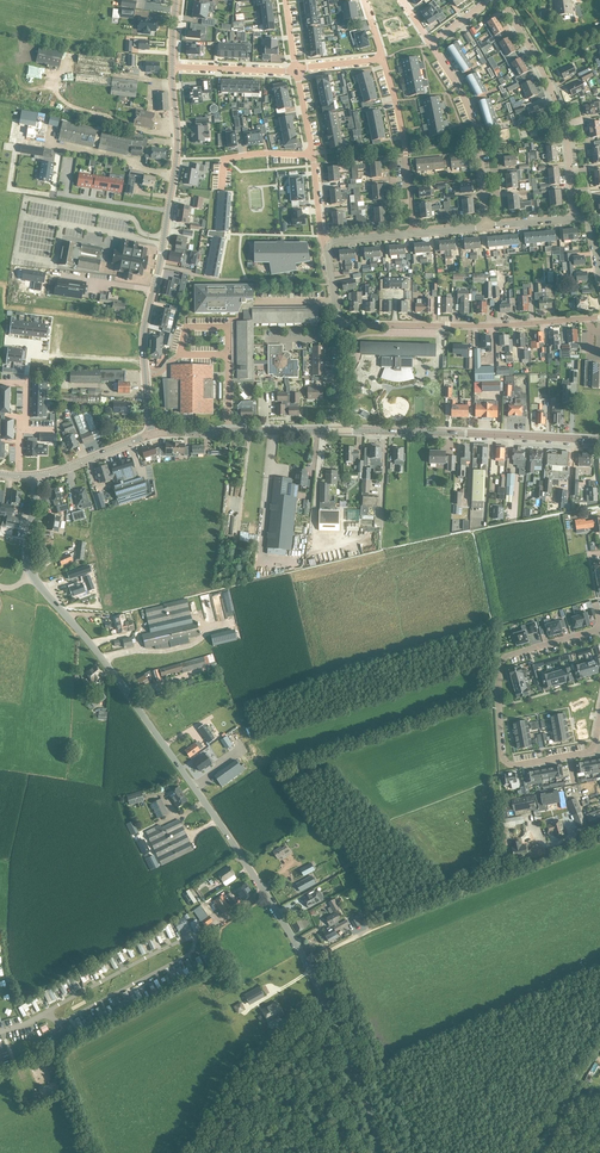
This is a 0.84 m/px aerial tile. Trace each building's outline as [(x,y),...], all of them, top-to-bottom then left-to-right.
[(127,0),(122,0),(121,6),(135,8),(136,1),(127,0)] [(306,9),(316,7),(317,7),(316,0),(311,0),(305,1),(305,6),(306,9)] [(557,16),(573,13),(571,0),(554,0),(557,16)] [(426,19),(438,11),(435,8),(438,6),(434,1),(428,5),(430,8),(422,13),(426,19)] [(208,12),(212,12),(214,3),(207,2),(206,3),(204,3),(204,2),(200,2),(200,3),(195,2),(195,3),(194,3),(193,9),(194,9),(194,10),(208,12)] [(345,5),(346,12),(359,10),(357,3),(345,5)] [(159,19),(159,11),(156,11),(157,5),(149,4),(149,8),(145,7),(144,17),(159,19)] [(122,9),(121,17),(133,18),(133,10),(122,9)] [(207,20),(208,18),(208,12),(194,10),(194,11),(193,11),(192,16),(193,17),(193,18),(207,20)] [(346,12),(347,19),(359,17),(359,10),(346,12)] [(438,19),(440,22),(446,18),(442,13),(440,14),(438,11),(426,19),(430,25),(438,19)] [(150,21),(147,21),(147,19),(143,19),(139,18),(138,30),(142,30),(142,34),(149,34),(150,31),(155,31),(156,30),(157,30),(158,29),(158,26),(157,25),(156,25),(156,20),(150,19),(150,21)] [(489,26),(491,29),(500,24),(496,18),(485,25),(486,28),(489,26)] [(491,35),(494,41),(502,37),(500,33),(504,31),(500,24),(491,29),(494,33),(491,35)] [(200,38),(200,34),(206,34),(206,27),(195,25),(195,30),(188,30),(187,31),(186,31),(186,36),(187,36),(187,37),(200,38)] [(320,35),(319,28),(308,30),(309,37),(320,35)] [(360,49),(369,46),(367,41),(368,40),(367,36),(366,36),(365,32),(355,35),(360,49)] [(474,41),(468,33),(464,36),(469,43),(474,41)] [(310,43),(321,42),(320,35),(309,37),(310,43)] [(279,48),(279,47),(279,40),(272,40),(272,36),(267,36),(267,47),(279,48)] [(508,38),(499,43),(503,50),(512,45),(508,38)] [(138,47),(138,49),(148,50),(149,41),(139,41),(134,41),(134,47),(138,47)] [(452,55),(461,49),(464,47),(462,45),(460,46),(457,41),(452,45),(453,46),(448,49),(452,55)] [(310,43),(311,50),(322,49),(321,42),(310,43)] [(251,52),(251,44),(241,44),(240,58),(247,58),(248,52),(251,52)] [(516,51),(512,45),(503,50),(505,54),(503,55),(506,62),(514,57),(511,54),(516,51)] [(189,47),(188,55),(202,55),(202,52),(204,52),(204,48),(189,47)] [(264,60),(272,60),(272,55),(280,55),(280,47),(279,47),(279,48),(267,47),(267,54),(264,54),(264,60)] [(481,49),(487,59),(491,57),(485,47),(481,49)] [(39,48),(36,62),(49,65),(49,69),(54,70),(55,67),(59,68),(62,53),(39,48)] [(323,56),(322,49),(311,50),(312,57),(323,56)] [(465,55),(461,49),(452,55),(456,61),(465,55)] [(75,61),(111,64),(112,59),(76,55),(75,61)] [(456,61),(460,67),(469,61),(465,55),(456,61)] [(419,67),(417,57),(410,59),(411,68),(419,67)] [(410,59),(402,61),(403,70),(411,68),(410,59)] [(515,70),(524,65),(520,59),(511,64),(515,70)] [(469,61),(460,67),(464,73),(473,67),(469,61)] [(145,72),(159,72),(159,63),(146,62),(145,72)] [(564,68),(560,70),(560,71),(559,72),(561,75),(562,75),(564,79),(572,75),(576,73),(575,71),(576,70),(574,66),(573,66),(571,64),(564,67),(564,68)] [(517,78),(528,71),(524,65),(515,70),(512,72),(516,78),(517,78)] [(421,75),(419,67),(411,68),(413,77),(421,75)] [(403,70),(405,78),(413,77),(411,68),(403,70)] [(579,77),(580,76),(589,72),(587,68),(577,73),(579,77)] [(359,83),(371,80),(369,73),(363,75),(362,71),(353,73),(355,77),(357,76),(359,83)] [(589,72),(580,76),(583,82),(593,76),(591,71),(589,72)] [(467,78),(471,84),(480,79),(476,73),(467,78)] [(413,77),(415,86),(423,84),(421,75),(413,77)] [(323,76),(316,78),(318,85),(330,83),(328,76),(323,76)] [(415,86),(413,77),(405,78),(407,87),(415,86)] [(113,79),(110,95),(118,96),(118,101),(128,102),(129,98),(136,99),(137,81),(113,79)] [(471,84),(474,90),(483,85),(480,79),(471,84)] [(202,88),(190,89),(191,94),(190,94),(191,99),(192,104),(202,103),(202,98),(202,93),(211,92),(210,80),(202,80),(202,88)] [(222,86),(218,86),(219,95),(222,95),(222,93),(229,93),(230,81),(228,81),(228,80),(223,80),(223,81),(222,81),(222,86)] [(361,90),(373,86),(371,80),(359,83),(361,90)] [(245,97),(245,81),(245,82),(243,82),(243,81),(237,81),(237,82),(237,93),(242,93),(242,97),(245,97)] [(252,82),(253,82),(253,81),(248,81),(248,82),(245,82),(245,81),(245,97),(252,97),(252,94),(252,82)] [(252,94),(258,94),(258,97),(261,98),(262,92),(259,92),(260,82),(259,82),(259,81),(254,81),(254,82),(253,82),(252,82),(252,94)] [(524,92),(535,88),(532,81),(521,85),(524,92)] [(578,93),(580,98),(585,97),(582,91),(585,89),(581,81),(568,87),(572,95),(578,93)] [(274,86),(275,94),(288,91),(286,83),(274,86)] [(334,86),(330,87),(330,83),(318,85),(319,92),(334,89),(334,86)] [(509,92),(520,87),(518,83),(507,89),(509,92)] [(423,84),(415,86),(417,95),(425,93),(423,84)] [(483,85),(474,90),(478,97),(487,92),(483,85)] [(361,90),(363,96),(374,93),(373,86),(361,90)] [(415,86),(407,87),(409,96),(417,95),(415,86)] [(535,88),(524,92),(527,99),(538,95),(535,88)] [(332,97),(331,92),(335,91),(334,89),(319,92),(321,99),(332,97)] [(277,102),(289,100),(288,100),(288,97),(289,97),(288,91),(275,94),(277,102)] [(168,111),(167,93),(155,94),(156,111),(168,111)] [(363,96),(365,103),(376,100),(374,93),(363,96)] [(332,97),(321,99),(322,106),(337,103),(336,100),(333,101),(332,97)] [(431,99),(433,108),(440,107),(439,97),(431,99)] [(433,108),(431,99),(423,101),(425,110),(433,108)] [(480,102),(482,109),(492,106),(490,99),(480,102)] [(285,109),(291,108),(290,107),(291,107),(290,102),(289,102),(288,100),(289,100),(277,102),(278,108),(276,109),(277,114),(286,112),(285,109)] [(514,108),(525,104),(524,100),(513,105),(514,108)] [(335,110),(334,106),(337,105),(337,103),(322,106),(323,113),(335,110)] [(527,109),(531,119),(532,119),(533,121),(542,119),(541,116),(546,114),(543,104),(527,109)] [(585,113),(586,114),(587,115),(599,113),(598,104),(585,106),(586,109),(584,111),(585,113)] [(482,109),(484,116),(494,112),(492,106),(482,109)] [(516,114),(525,111),(524,106),(514,109),(516,114)] [(433,108),(434,117),(442,115),(440,107),(433,108)] [(433,108),(425,110),(426,118),(434,117),(433,108)] [(366,114),(367,121),(369,121),(369,120),(381,118),(379,111),(373,112),(373,109),(365,110),(366,114)] [(136,110),(134,117),(153,121),(154,113),(136,110)] [(324,115),(325,122),(339,119),(338,112),(324,115)] [(484,116),(486,122),(496,119),(494,112),(484,116)] [(444,124),(442,115),(434,117),(436,125),(444,124)] [(94,124),(105,126),(107,119),(96,116),(94,124)] [(153,121),(134,117),(133,125),(152,128),(153,121)] [(286,118),(279,119),(279,120),(280,126),(281,126),(293,124),(292,117),(286,118)] [(434,117),(426,118),(428,127),(436,125),(434,117)] [(369,120),(369,121),(370,127),(382,125),(381,118),(369,120)] [(340,126),(339,119),(325,122),(326,128),(340,126)] [(499,127),(496,119),(486,122),(488,129),(493,128),(494,129),(499,127)] [(58,140),(93,148),(93,147),(97,148),(101,130),(97,129),(62,121),(58,140)] [(215,122),(192,124),(194,142),(217,140),(215,122)] [(589,131),(599,129),(599,123),(599,122),(589,123),(590,126),(588,126),(589,131)] [(106,127),(128,132),(129,129),(122,127),(115,126),(116,124),(107,123),(106,127)] [(293,124),(281,126),(283,133),(294,130),(293,124)] [(436,125),(438,135),(446,133),(444,124),(436,125)] [(255,145),(263,144),(262,134),(266,134),(265,125),(257,126),(258,130),(253,131),(255,145)] [(383,131),(382,125),(370,127),(371,134),(383,131)] [(438,135),(436,125),(428,127),(430,136),(438,135)] [(339,133),(342,133),(340,126),(326,128),(328,135),(339,133)] [(255,145),(253,131),(248,132),(247,128),(243,128),(244,137),(245,137),(246,146),(255,145)] [(589,131),(590,135),(591,135),(592,138),(599,136),(599,129),(589,131)] [(294,130),(283,133),(284,139),(296,137),(294,130)] [(143,138),(135,138),(102,131),(101,138),(130,145),(142,146),(143,138)] [(237,147),(235,132),(227,133),(227,131),(223,131),(223,137),(227,136),(228,148),(231,148),(231,149),(235,149),(235,147),(237,147)] [(383,131),(371,134),(373,141),(379,140),(385,138),(383,131)] [(339,133),(328,135),(329,142),(341,139),(339,133)] [(297,144),(296,137),(284,139),(283,140),(284,147),(285,146),(294,145),(297,144)] [(128,145),(109,140),(100,138),(98,150),(126,156),(130,156),(130,155),(131,146),(128,145)] [(341,139),(329,142),(330,149),(337,147),(338,151),(346,149),(345,146),(342,146),(341,139)] [(44,149),(21,145),(20,152),(43,156),(44,149)] [(142,147),(131,146),(130,155),(141,156),(142,147)] [(547,155),(557,154),(556,146),(547,147),(547,155)] [(151,159),(164,160),(165,149),(152,148),(151,159)] [(122,179),(125,160),(75,151),(74,155),(75,155),(74,159),(64,157),(64,152),(63,152),(62,157),(58,157),(56,167),(94,174),(122,179)] [(459,155),(461,167),(469,166),(468,154),(459,155)] [(557,154),(547,155),(543,155),(543,159),(548,158),(548,162),(558,161),(557,154)] [(461,167),(459,155),(451,156),(451,159),(451,164),(452,168),(461,167)] [(505,157),(506,167),(516,166),(515,156),(505,157)] [(443,160),(443,158),(443,157),(434,158),(435,170),(444,169),(443,165),(443,160)] [(426,171),(425,158),(416,159),(417,171),(426,171)] [(435,170),(434,158),(425,158),(426,171),(435,170)] [(51,182),(54,164),(42,162),(39,179),(43,180),(43,181),(51,182)] [(371,171),(381,170),(381,163),(370,164),(371,171)] [(185,184),(195,185),(197,186),(198,179),(199,171),(204,172),(205,166),(194,164),(193,170),(187,169),(185,184)] [(329,175),(339,174),(339,167),(328,168),(329,175)] [(550,177),(559,176),(559,169),(549,170),(550,177)] [(130,170),(128,178),(134,179),(134,176),(141,178),(142,178),(142,176),(143,173),(130,170)] [(381,170),(371,171),(372,178),(382,177),(381,170)] [(303,185),(303,177),(297,178),(297,172),(289,173),(290,186),(303,185)] [(85,186),(92,187),(93,177),(87,176),(87,174),(79,173),(77,186),(85,187),(85,186)] [(507,182),(517,181),(517,173),(506,174),(507,182)] [(339,174),(329,175),(330,182),(340,181),(339,174)] [(142,178),(141,178),(140,185),(153,187),(155,178),(142,176),(142,178)] [(559,176),(550,177),(550,185),(560,184),(559,176)] [(100,188),(99,190),(107,191),(107,189),(109,180),(109,178),(101,177),(101,178),(95,177),(93,187),(100,188)] [(115,181),(109,180),(107,189),(113,190),(113,192),(121,193),(123,180),(115,179),(115,181)] [(518,188),(517,181),(507,182),(508,189),(518,188)] [(461,184),(461,193),(472,192),(472,190),(473,190),(473,189),(473,186),(472,185),(471,185),(471,183),(461,184)] [(303,185),(290,186),(291,194),(304,192),(303,185)] [(373,194),(384,193),(383,185),(373,186),(373,194)] [(419,189),(419,197),(431,196),(430,188),(419,189)] [(347,193),(341,193),(341,189),(330,190),(331,197),(347,196),(347,193)] [(548,199),(551,199),(561,198),(561,191),(550,192),(550,195),(547,195),(548,199)] [(292,208),(299,207),(298,201),(305,200),(304,192),(291,194),(292,208)] [(384,193),(373,194),(374,201),(384,200),(384,193)] [(508,196),(509,203),(523,202),(522,198),(519,199),(519,195),(508,196)] [(347,196),(331,197),(331,205),(342,204),(342,200),(347,200),(347,196)] [(195,197),(193,208),(201,209),(203,198),(195,197)] [(551,199),(548,199),(548,202),(551,202),(551,207),(562,206),(561,198),(551,199)] [(463,208),(473,206),(473,199),(463,200),(462,200),(463,208)] [(531,201),(523,202),(509,203),(510,210),(526,209),(525,206),(531,206),(531,201)] [(421,211),(431,210),(431,203),(420,204),(421,211)] [(179,206),(178,214),(190,216),(191,207),(179,206)] [(473,206),(463,208),(461,208),(461,211),(460,212),(461,215),(474,214),(473,206)] [(375,216),(386,215),(385,208),(375,209),(375,216)] [(305,216),(302,216),(301,209),(293,210),(294,216),(292,217),(293,225),(306,224),(305,216)] [(431,210),(421,211),(421,218),(432,217),(431,210)] [(190,216),(178,214),(177,222),(189,224),(190,216)] [(386,222),(386,215),(375,216),(376,223),(386,222)] [(570,230),(571,240),(578,240),(577,229),(570,230)] [(571,240),(570,230),(563,231),(564,241),(571,240)] [(226,233),(221,232),(216,232),(209,231),(208,236),(213,237),(224,239),(225,235),(226,233)] [(547,232),(548,242),(549,246),(552,246),(551,242),(556,241),(555,231),(547,232)] [(541,243),(548,242),(547,232),(540,233),(541,243)] [(541,243),(540,233),(533,234),(534,248),(537,248),(537,243),(541,243)] [(530,244),(530,248),(534,248),(533,234),(525,234),(526,244),(530,244)] [(512,246),(518,245),(519,248),(522,248),(521,240),(519,240),(518,235),(511,236),(512,246)] [(504,246),(503,236),(496,237),(497,247),(504,246)] [(503,236),(504,246),(512,246),(511,236),(503,236)] [(177,244),(177,248),(183,249),(184,245),(186,246),(188,238),(178,237),(177,244)] [(213,237),(211,243),(224,246),(225,239),(224,239),(213,237)] [(497,247),(496,237),(488,238),(489,248),(497,247)] [(472,239),(473,250),(481,249),(480,238),(472,239)] [(473,250),(472,239),(465,240),(465,250),(473,250)] [(100,272),(104,249),(83,244),(83,246),(78,245),(78,244),(65,241),(60,264),(73,267),(74,266),(78,268),(100,272)] [(111,263),(116,264),(115,272),(125,274),(124,279),(131,281),(132,275),(142,276),(143,269),(146,270),(148,258),(145,257),(147,249),(138,247),(139,244),(121,241),(121,244),(120,245),(119,252),(114,251),(111,263)] [(452,254),(451,250),(456,250),(455,241),(447,242),(448,254),(452,254)] [(448,254),(447,242),(440,242),(440,246),(437,247),(437,251),(445,251),(445,255),(448,254)] [(210,250),(223,252),(224,246),(211,243),(210,250)] [(277,243),(277,244),(256,244),(256,262),(274,262),(275,271),(285,269),(290,268),(295,267),(295,264),(309,261),(308,253),(306,254),(306,249),(306,244),(285,244),(285,243),(277,243)] [(422,244),(423,253),(423,257),(426,257),(425,252),(430,252),(430,243),(422,244)] [(423,253),(422,244),(414,244),(415,253),(423,253)] [(397,246),(398,255),(405,254),(405,245),(397,246)] [(398,255),(397,246),(389,247),(390,256),(398,255)] [(183,249),(177,248),(176,253),(171,252),(169,261),(181,263),(183,249)] [(373,257),(372,248),(364,249),(365,258),(370,257),(370,262),(373,262),(373,257)] [(372,248),(373,257),(380,257),(380,248),(372,248)] [(209,256),(221,259),(223,252),(210,250),(209,256)] [(348,264),(347,250),(340,251),(340,260),(345,260),(345,264),(348,264)] [(351,263),(351,259),(355,259),(354,250),(347,250),(348,264),(351,263)] [(208,263),(220,265),(221,259),(209,256),(208,263)] [(564,270),(567,270),(573,270),(573,266),(585,265),(584,263),(586,262),(586,259),(584,258),(584,256),(571,257),(572,261),(572,262),(563,262),(564,270)] [(220,265),(208,263),(206,269),(219,271),(220,265)] [(205,276),(218,278),(219,271),(206,269),(205,276)] [(587,273),(577,273),(577,282),(587,281),(587,273)] [(35,296),(44,297),(46,281),(28,278),(27,287),(36,288),(35,296)] [(163,289),(162,294),(172,296),(174,284),(179,285),(180,280),(173,278),(172,282),(165,281),(164,286),(163,289)] [(385,289),(391,289),(391,279),(384,278),(384,280),(381,280),(380,280),(380,291),(385,291),(384,291),(385,289)] [(58,283),(55,283),(54,295),(81,299),(81,294),(84,294),(86,283),(58,279),(58,283)] [(357,288),(355,279),(342,282),(344,290),(357,288)] [(391,289),(400,289),(400,279),(391,279),(391,289)] [(407,279),(400,279),(400,289),(407,289),(407,291),(406,291),(411,292),(411,280),(411,281),(407,280),(407,279)] [(221,313),(221,311),(226,311),(226,313),(230,313),(230,311),(235,311),(235,313),(238,313),(238,312),(240,312),(240,310),(250,310),(250,307),(252,307),(252,301),(253,301),(253,293),(253,287),(248,287),(248,285),(243,285),(243,287),(239,287),(239,285),(234,285),(234,287),(230,287),(230,285),(225,285),(225,288),(221,288),(221,286),(216,286),(216,288),(212,288),(212,286),(195,286),(196,313),(204,313),(203,311),(208,311),(208,313),(212,313),(212,311),(217,311),(217,313),(221,313)] [(547,308),(552,308),(551,300),(554,300),(554,293),(551,293),(551,286),(545,286),(545,294),(534,294),(535,301),(539,301),(540,310),(543,309),(547,309),(547,308)] [(456,289),(456,292),(457,293),(458,293),(458,299),(459,299),(459,304),(460,304),(460,313),(461,313),(461,315),(465,315),(465,313),(468,313),(468,304),(467,304),(468,301),(469,291),(460,291),(460,289),(459,288),(457,288),(456,289)] [(112,310),(114,311),(114,314),(122,315),(124,305),(121,305),(122,302),(109,299),(110,293),(107,293),(106,295),(101,294),(100,297),(99,301),(111,303),(110,305),(113,306),(112,310)] [(350,303),(350,312),(358,312),(358,304),(361,304),(361,293),(352,293),(352,299),(349,299),(349,303),(350,303)] [(528,303),(528,296),(527,296),(527,293),(524,293),(524,297),(518,297),(519,311),(528,311),(527,304),(528,303)] [(481,306),(486,306),(486,303),(485,303),(485,300),(484,299),(484,296),(476,296),(476,303),(474,302),(474,307),(476,307),(481,307),(481,306)] [(574,299),(574,302),(574,308),(578,308),(578,310),(586,309),(585,307),(587,307),(587,298),(584,298),(584,297),(580,297),(577,297),(577,298),(574,299)] [(451,313),(451,299),(441,298),(440,313),(451,313)] [(384,299),(379,299),(379,310),(383,310),(383,312),(390,312),(390,302),(384,302),(384,300),(384,299)] [(506,299),(506,301),(502,302),(500,306),(500,312),(510,312),(510,307),(515,306),(514,299),(506,299)] [(411,305),(411,300),(406,300),(406,302),(399,302),(399,312),(406,312),(406,311),(410,311),(411,311),(411,305)] [(415,312),(424,312),(424,300),(417,300),(417,304),(415,304),(415,312)] [(159,308),(157,317),(168,319),(170,311),(163,309),(164,308),(160,307),(160,308),(159,308)] [(276,377),(286,377),(286,382),(287,388),(287,393),(291,393),(291,387),(288,381),(288,377),(299,377),(299,370),(299,369),(299,367),(299,366),(298,360),(289,360),(289,357),(286,353),(284,353),(284,345),(268,345),(268,360),(254,361),(253,323),(318,323),(318,307),(252,307),(250,307),(250,310),(240,310),(240,312),(244,312),(244,322),(237,322),(238,379),(254,379),(254,364),(268,364),(268,374),(273,374),(273,376),(276,376),(276,377)] [(168,319),(157,317),(156,321),(155,320),(154,324),(155,324),(155,326),(163,327),(162,331),(169,332),(170,329),(166,328),(168,319)] [(18,322),(11,321),(11,320),(9,334),(10,334),(17,335),(18,322)] [(24,335),(26,322),(18,322),(17,335),(24,335)] [(26,322),(24,335),(32,336),(33,323),(26,322)] [(33,323),(32,336),(39,337),(41,324),(33,323)] [(47,338),(49,325),(48,325),(41,324),(39,337),(47,338)] [(573,348),(573,342),(577,342),(577,330),(575,330),(575,329),(575,328),(572,328),(571,329),(572,330),(568,330),(568,331),(567,331),(567,335),(568,335),(569,345),(562,345),(560,345),(560,355),(570,354),(570,348),(573,348)] [(550,332),(551,345),(559,345),(558,331),(550,332)] [(165,337),(162,337),(162,344),(163,344),(163,345),(170,346),(173,335),(166,333),(165,337)] [(534,333),(535,342),(531,342),(531,349),(539,349),(539,347),(541,347),(540,343),(543,342),(543,333),(534,333)] [(516,335),(517,348),(525,347),(525,344),(527,343),(527,338),(524,338),(524,334),(516,335)] [(512,341),(508,341),(507,336),(500,336),(500,346),(505,346),(506,353),(513,353),(512,341)] [(162,344),(162,337),(160,337),(150,337),(149,354),(150,354),(150,358),(161,359),(161,358),(161,355),(162,344)] [(490,339),(490,337),(481,337),(481,348),(486,348),(486,352),(492,352),(492,339),(490,339)] [(435,357),(435,346),(430,345),(429,345),(429,344),(429,343),(428,343),(427,343),(426,343),(425,343),(424,343),(423,343),(423,344),(423,345),(422,345),(411,345),(410,344),(410,343),(409,343),(408,342),(407,342),(406,342),(405,343),(405,344),(403,345),(393,344),(392,344),(391,343),(392,342),(391,342),(390,342),(389,342),(388,342),(387,342),(386,342),(386,343),(385,344),(374,344),(373,343),(373,342),(373,341),(371,341),(368,341),(368,342),(368,343),(367,343),(361,343),(360,354),(379,355),(379,365),(383,365),(380,375),(385,377),(390,378),(395,378),(400,378),(404,378),(410,376),(408,366),(410,366),(411,356),(435,357)] [(467,357),(467,346),(453,346),(453,354),(461,354),(461,357),(467,357)] [(8,348),(6,364),(9,364),(10,362),(14,362),(15,349),(8,348)] [(21,363),(23,350),(15,349),(14,362),(21,363)] [(500,376),(498,376),(497,376),(497,375),(496,368),(494,368),(494,366),(481,367),(480,349),(474,349),(475,382),(500,382),(500,376)] [(584,387),(592,387),(592,389),(598,389),(598,387),(599,387),(599,365),(599,363),(593,363),(593,365),(591,365),(591,361),(585,360),(584,387)] [(181,409),(181,413),(195,413),(212,414),(212,399),(210,399),(210,381),(212,381),(212,366),(171,366),(171,370),(171,380),(168,380),(168,389),(169,389),(169,394),(168,394),(168,409),(181,409)] [(101,381),(118,381),(123,381),(124,381),(124,371),(101,370),(70,370),(70,383),(101,384),(101,381)] [(568,379),(568,385),(568,387),(564,387),(563,403),(565,403),(566,404),(568,404),(569,403),(570,403),(571,399),(572,399),(572,393),(570,393),(571,384),(577,384),(577,373),(571,373),(571,379),(568,379)] [(129,383),(123,383),(123,381),(118,381),(118,383),(118,392),(129,392),(129,383)] [(520,390),(514,389),(515,381),(505,381),(504,412),(509,412),(509,417),(525,417),(526,395),(520,395),(520,390)] [(33,382),(32,391),(47,391),(47,382),(33,382)] [(501,392),(500,382),(475,383),(475,393),(482,393),(482,392),(501,392)] [(0,458),(4,458),(4,455),(6,452),(4,450),(4,443),(0,443),(0,439),(13,440),(13,433),(11,433),(11,430),(14,430),(14,429),(11,429),(11,426),(13,426),(13,419),(4,419),(4,413),(9,414),(9,408),(7,408),(8,405),(11,405),(11,404),(9,404),(9,400),(8,400),(8,396),(11,396),(8,396),(8,392),(9,392),(10,387),(0,387),(0,458)] [(32,391),(32,399),(47,400),(47,391),(32,391)] [(291,393),(287,393),(278,393),(278,401),(282,401),(282,405),(277,405),(277,415),(285,415),(289,415),(289,416),(299,416),(299,407),(298,407),(298,403),(300,403),(300,394),(292,394),(292,395),(291,395),(291,393)] [(57,394),(57,401),(87,403),(87,405),(89,405),(89,403),(101,404),(101,397),(57,394)] [(32,399),(32,408),(47,408),(47,400),(32,399)] [(481,401),(480,417),(493,418),(493,417),(498,417),(498,401),(481,401)] [(452,417),(460,417),(460,406),(454,406),(454,402),(450,402),(450,406),(452,406),(452,417)] [(460,406),(460,417),(468,417),(468,406),(471,406),(471,402),(466,402),(466,406),(460,406)] [(114,413),(129,413),(129,403),(114,403),(114,413)] [(538,410),(538,414),(537,423),(545,424),(546,418),(546,414),(544,414),(544,411),(542,411),(542,405),(534,404),(534,409),(538,410)] [(252,408),(242,408),(242,405),(238,405),(238,413),(241,413),(241,417),(253,417),(253,414),(256,414),(256,405),(252,405),(252,408)] [(32,408),(32,417),(46,417),(47,408),(32,408)] [(80,435),(89,431),(93,440),(99,437),(89,411),(73,417),(80,435)] [(555,411),(555,414),(554,414),(554,424),(561,424),(561,420),(562,420),(562,414),(561,414),(561,411),(555,411)] [(68,431),(68,435),(74,448),(78,446),(73,435),(76,434),(74,428),(73,429),(68,431)] [(68,450),(74,448),(68,435),(68,431),(64,432),(62,433),(64,439),(68,450)] [(89,431),(80,435),(79,435),(83,444),(93,440),(89,431)] [(56,442),(56,434),(47,434),(39,434),(39,442),(47,442),(56,442)] [(28,443),(27,456),(37,457),(37,455),(37,445),(37,443),(36,443),(37,439),(28,438),(28,443)] [(175,457),(175,444),(171,444),(166,444),(166,447),(162,447),(162,456),(166,456),(166,454),(172,454),(172,457),(175,457)] [(179,444),(175,444),(175,457),(178,457),(178,454),(183,454),(183,456),(188,456),(188,447),(184,447),(184,445),(179,445),(179,444)] [(37,445),(37,455),(47,455),(47,446),(37,445)] [(372,447),(370,447),(370,449),(365,449),(365,466),(370,466),(370,458),(381,458),(383,458),(383,453),(381,452),(381,448),(380,448),(380,447),(379,445),(373,445),(372,447)] [(160,459),(160,447),(154,449),(153,446),(146,448),(146,447),(141,449),(144,458),(150,456),(151,460),(160,459)] [(192,447),(192,454),(189,454),(189,457),(196,457),(196,454),(204,454),(204,447),(192,447)] [(359,457),(359,452),(353,452),(353,447),(346,447),(346,461),(352,461),(355,461),(355,457),(359,457)] [(404,453),(402,453),(403,447),(393,447),(393,460),(394,460),(394,465),(399,465),(399,467),(402,467),(402,460),(404,460),(404,453)] [(457,476),(458,476),(459,478),(463,478),(464,476),(465,476),(466,466),(466,462),(470,462),(471,452),(470,452),(470,448),(462,447),(461,457),(462,458),(462,466),(458,466),(457,476)] [(483,509),(483,501),(484,475),(485,475),(486,465),(487,465),(488,448),(487,448),(487,447),(479,447),(479,448),(474,448),(473,471),(472,471),(470,508),(483,509)] [(496,449),(495,458),(496,458),(495,461),(504,461),(505,449),(504,449),(504,448),(501,448),(501,449),(500,449),(500,448),(496,448),(496,449)] [(514,465),(517,465),(517,468),(519,469),(519,475),(525,475),(526,466),(526,460),(524,460),(525,450),(513,449),(513,460),(514,460),(514,465)] [(432,451),(431,451),(431,457),(430,457),(430,462),(431,462),(431,463),(446,464),(446,461),(447,461),(448,457),(446,457),(446,452),(436,452),(436,450),(432,450),(432,451)] [(531,459),(531,462),(528,462),(527,473),(534,474),(535,466),(534,466),(534,462),(536,462),(536,459),(534,459),(535,457),(537,457),(537,451),(531,450),(531,453),(531,459)] [(542,451),(537,451),(537,457),(535,457),(534,459),(536,459),(536,462),(534,462),(534,466),(535,466),(542,466),(542,460),(542,451)] [(544,479),(545,479),(559,480),(567,480),(568,476),(569,476),(571,453),(560,452),(560,453),(548,452),(546,454),(544,479)] [(579,463),(578,466),(586,467),(586,464),(591,464),(591,454),(588,454),(588,453),(587,453),(586,452),(585,452),(584,452),(583,453),(583,454),(579,453),(578,463),(579,463)] [(381,458),(370,458),(370,466),(374,466),(374,472),(382,472),(382,463),(381,463),(381,458)] [(131,460),(110,466),(112,472),(110,472),(112,479),(113,478),(115,486),(113,487),(117,499),(119,506),(147,497),(145,490),(146,490),(142,478),(137,479),(131,460)] [(112,479),(110,472),(109,473),(106,465),(95,469),(96,473),(95,474),(96,478),(98,478),(100,483),(110,479),(111,479),(112,479)] [(363,479),(362,494),(370,495),(371,468),(364,467),(363,473),(363,479)] [(302,478),(301,486),(306,486),(309,486),(310,481),(307,480),(308,471),(298,470),(297,477),(302,478)] [(337,485),(337,482),(340,482),(340,476),(337,475),(337,472),(327,471),(327,484),(320,484),(320,503),(330,503),(330,501),(330,496),(336,496),(337,485)] [(512,496),(513,487),(514,487),(515,475),(507,474),(505,495),(512,496)] [(296,482),(291,481),(290,497),(297,498),(298,485),(301,486),(302,478),(297,477),(296,477),(296,482)] [(290,497),(291,481),(292,480),(274,478),(272,495),(290,497)] [(558,485),(559,480),(545,479),(544,492),(551,493),(552,484),(558,485)] [(589,481),(589,489),(586,489),(587,502),(597,501),(596,489),(594,489),(593,481),(589,481)] [(55,502),(59,501),(59,499),(61,498),(58,489),(49,491),(52,501),(54,500),(55,502)] [(76,491),(75,491),(77,497),(75,498),(77,505),(89,502),(87,495),(86,495),(84,489),(80,490),(79,489),(78,489),(77,489),(76,490),(76,491)] [(566,504),(567,491),(557,490),(556,494),(558,495),(557,503),(562,504),(566,504)] [(6,505),(5,512),(13,513),(14,513),(14,506),(20,506),(21,493),(12,492),(11,505),(6,505)] [(297,498),(290,497),(272,495),(269,530),(267,548),(268,548),(268,554),(286,556),(286,550),(291,551),(297,498)] [(361,506),(362,506),(361,515),(375,516),(376,507),(378,507),(379,496),(362,495),(361,506)] [(320,503),(320,509),(335,509),(336,501),(330,501),(330,503),(320,503)] [(66,504),(63,505),(55,507),(54,508),(53,508),(54,514),(68,510),(66,504)] [(502,518),(502,508),(501,508),(501,505),(490,505),(490,512),(493,512),(493,518),(502,518)] [(74,521),(85,519),(83,514),(88,513),(87,509),(82,510),(83,511),(72,513),(74,521)] [(320,509),(319,531),(340,531),(340,509),(335,509),(320,509)] [(12,517),(13,513),(5,512),(3,521),(6,522),(6,525),(18,527),(20,518),(12,517)] [(357,528),(357,519),(345,520),(345,528),(357,528)] [(594,527),(593,521),(585,522),(584,519),(575,520),(577,533),(585,532),(584,529),(594,527)] [(61,522),(49,520),(48,525),(47,526),(46,528),(47,529),(47,530),(58,531),(59,528),(60,528),(61,522)] [(241,538),(254,539),(254,531),(248,531),(242,530),(241,538)] [(78,542),(76,561),(84,562),(86,542),(78,542)] [(50,543),(40,543),(41,554),(50,553),(50,543)] [(69,562),(72,560),(69,554),(59,559),(61,565),(65,563),(65,565),(70,563),(69,562)] [(89,566),(67,573),(69,579),(91,572),(89,566)] [(71,588),(74,596),(85,592),(85,591),(88,590),(88,591),(94,589),(90,577),(84,579),(86,585),(83,586),(82,584),(71,588)] [(163,604),(163,605),(145,610),(148,626),(191,616),(187,599),(163,604)] [(584,611),(579,612),(583,626),(590,624),(587,613),(585,614),(584,611)] [(583,626),(579,612),(576,613),(577,616),(572,618),(568,619),(570,626),(574,625),(575,628),(576,627),(576,628),(580,627),(580,626),(583,625),(583,626)] [(126,623),(125,618),(124,615),(114,617),(117,633),(128,631),(134,629),(132,621),(126,623)] [(550,624),(546,625),(549,636),(556,634),(552,623),(552,620),(549,621),(550,624)] [(563,620),(559,621),(552,623),(556,634),(563,632),(561,628),(565,627),(563,620)] [(196,622),(142,635),(145,648),(199,635),(196,622)] [(517,646),(521,644),(521,645),(524,644),(529,642),(526,635),(529,634),(537,632),(535,622),(527,625),(528,630),(525,631),(514,634),(514,635),(512,635),(513,641),(515,640),(517,646)] [(211,636),(213,646),(237,640),(234,630),(211,636)] [(121,635),(122,644),(132,643),(130,634),(121,635)] [(203,658),(180,664),(160,670),(161,676),(182,670),(183,673),(206,666),(203,658)] [(598,673),(594,661),(591,662),(590,658),(587,660),(591,675),(598,673)] [(584,677),(587,676),(588,678),(592,677),(591,675),(587,660),(583,661),(584,664),(581,665),(584,677)] [(584,677),(581,665),(577,666),(576,663),(573,664),(575,670),(578,681),(582,679),(582,678),(584,677)] [(95,666),(85,674),(92,682),(93,681),(94,682),(101,676),(100,675),(101,674),(95,666)] [(521,667),(509,670),(511,677),(523,674),(528,672),(527,669),(522,671),(521,667)] [(568,682),(569,683),(574,682),(569,668),(562,670),(566,683),(568,682)] [(151,677),(153,683),(160,681),(157,670),(151,672),(152,677),(151,677)] [(560,686),(559,684),(556,672),(552,673),(551,670),(548,671),(552,687),(555,686),(555,687),(560,686)] [(562,670),(556,672),(559,684),(566,683),(562,670)] [(150,680),(149,678),(151,677),(152,677),(151,672),(150,671),(133,681),(139,690),(150,684),(148,682),(150,680)] [(546,675),(542,676),(543,680),(546,690),(551,688),(550,687),(552,687),(548,671),(545,672),(546,675)] [(525,681),(523,674),(511,677),(513,684),(525,681)] [(525,681),(513,684),(515,691),(530,687),(529,683),(526,684),(525,681)] [(529,695),(528,691),(531,690),(530,687),(515,691),(517,698),(529,695)] [(100,692),(96,695),(101,701),(105,698),(100,692)] [(551,716),(552,723),(566,720),(565,714),(551,716)] [(513,723),(514,730),(528,727),(527,720),(513,723)] [(552,723),(553,729),(567,727),(566,720),(552,723)] [(204,724),(198,728),(208,743),(215,739),(204,724)] [(530,733),(528,727),(514,730),(515,736),(530,733)] [(568,733),(567,727),(553,729),(554,735),(568,733)] [(515,736),(517,742),(531,740),(530,733),(515,736)] [(554,735),(555,742),(569,739),(568,733),(554,735)] [(518,749),(532,746),(531,740),(517,742),(518,749)] [(195,760),(197,758),(194,753),(199,750),(194,743),(184,750),(189,757),(191,755),(195,760)] [(249,749),(237,756),(241,763),(253,756),(249,749)] [(206,754),(194,763),(200,772),(212,765),(206,754)] [(236,760),(214,776),(221,786),(244,770),(236,760)] [(597,760),(590,761),(592,774),(599,773),(599,770),(597,760)] [(585,772),(585,775),(592,774),(590,761),(583,763),(585,772)] [(581,763),(581,762),(577,763),(577,764),(576,764),(577,774),(585,772),(583,763),(581,763)] [(554,768),(556,777),(556,780),(564,779),(562,767),(560,767),(560,766),(555,767),(556,768),(554,768)] [(554,768),(547,769),(549,779),(556,777),(554,768)] [(540,771),(542,780),(549,779),(547,769),(540,771)] [(523,782),(525,788),(528,787),(528,785),(535,784),(533,772),(532,772),(531,771),(527,772),(527,773),(526,773),(527,781),(523,782)] [(542,783),(542,780),(540,771),(533,772),(535,784),(542,783)] [(512,789),(519,787),(518,780),(517,781),(515,772),(505,774),(506,780),(505,781),(506,785),(508,785),(508,784),(511,783),(512,789)] [(168,794),(177,807),(187,800),(178,787),(168,794)] [(559,793),(558,791),(534,795),(540,811),(548,810),(548,805),(560,803),(561,808),(566,807),(564,792),(559,793)] [(130,806),(144,801),(143,799),(147,798),(145,793),(142,794),(141,792),(127,796),(130,806)] [(527,809),(528,811),(536,809),(534,795),(512,800),(512,798),(504,800),(506,812),(514,811),(515,816),(523,815),(522,809),(527,809)] [(151,803),(158,818),(167,813),(161,799),(151,803)] [(581,812),(577,802),(575,799),(569,801),(574,815),(573,815),(578,828),(586,824),(581,812)] [(586,815),(591,826),(599,822),(599,810),(586,815)] [(514,816),(510,819),(513,823),(510,825),(516,831),(522,825),(514,816)] [(145,832),(161,866),(194,850),(178,819),(162,827),(160,824),(145,832)] [(138,832),(133,821),(126,824),(132,835),(133,835),(138,832)] [(553,832),(555,837),(566,833),(562,821),(553,823),(553,824),(544,827),(547,835),(552,834),(551,833),(553,832)] [(143,840),(138,843),(143,855),(149,852),(146,845),(146,844),(145,842),(143,840)] [(522,841),(516,842),(512,843),(513,848),(512,848),(514,858),(528,856),(525,845),(522,846),(522,841)] [(281,847),(274,852),(278,859),(282,856),(283,858),(287,856),(284,852),(288,850),(286,846),(282,849),(281,847)] [(153,855),(145,859),(151,870),(159,866),(153,855)] [(301,869),(304,876),(315,870),(311,863),(301,869)] [(234,874),(231,870),(229,866),(217,874),(223,882),(234,874)] [(316,884),(312,876),(297,884),(301,892),(316,884)] [(195,885),(198,891),(206,885),(202,880),(195,885)] [(235,891),(242,901),(252,894),(245,884),(235,891)] [(197,902),(189,889),(182,894),(190,906),(197,902)] [(308,896),(304,899),(308,907),(320,901),(323,899),(323,897),(320,892),(319,891),(315,893),(315,892),(314,890),(307,894),(308,896)] [(230,893),(227,895),(227,894),(224,897),(222,894),(213,901),(215,903),(212,905),(215,910),(216,909),(220,914),(236,902),(230,893)] [(334,912),(340,909),(334,899),(329,903),(334,912)] [(200,905),(193,910),(205,927),(213,921),(209,916),(208,916),(200,905)] [(331,927),(335,924),(336,926),(339,924),(337,921),(340,920),(338,917),(341,915),(339,911),(335,913),(335,914),(327,918),(328,919),(327,920),(331,927)] [(356,928),(365,923),(360,914),(353,918),(355,920),(352,922),(356,928)] [(307,918),(302,921),(300,916),(290,921),(297,933),(311,925),(307,918)] [(184,917),(179,919),(184,928),(189,925),(184,917)] [(194,933),(202,929),(196,919),(189,923),(194,933)] [(330,942),(339,938),(335,932),(349,924),(347,920),(339,924),(336,926),(333,928),(324,933),(325,934),(324,935),(326,939),(328,939),(330,942)] [(170,939),(173,938),(167,925),(164,927),(170,939)] [(148,935),(145,936),(150,948),(154,946),(148,935)] [(126,949),(131,958),(134,956),(129,947),(126,949)] [(117,953),(122,962),(125,961),(120,952),(117,953)] [(206,954),(211,964),(215,962),(210,952),(206,954)] [(201,970),(205,968),(199,957),(195,959),(201,970)] [(107,971),(102,961),(98,963),(103,973),(107,971)] [(191,974),(195,972),(190,962),(186,964),(191,974)] [(89,968),(94,978),(97,976),(92,966),(89,968)] [(140,969),(144,975),(149,972),(146,966),(140,969)] [(186,977),(180,967),(176,969),(181,979),(186,977)] [(69,979),(74,989),(77,987),(72,978),(69,979)] [(162,989),(157,980),(154,981),(159,991),(162,989)] [(57,984),(63,995),(67,993),(62,982),(57,984)] [(149,996),(153,994),(148,984),(144,986),(149,996)] [(46,996),(54,993),(51,986),(43,989),(46,996)] [(260,987),(245,995),(250,1004),(264,995),(260,987)] [(97,999),(105,995),(102,989),(93,993),(97,999)] [(134,992),(139,1002),(143,1000),(138,990),(134,992)] [(23,1000),(27,1009),(40,1003),(36,995),(23,1000)] [(124,1009),(119,999),(116,1001),(121,1011),(124,1009)] [(262,1010),(269,1022),(283,1014),(276,1002),(262,1010)] [(70,1007),(63,1009),(65,1015),(72,1012),(70,1007)] [(100,1009),(97,1011),(102,1020),(105,1019),(100,1009)] [(56,1013),(59,1019),(65,1017),(62,1010),(56,1013)] [(84,1028),(80,1020),(76,1022),(81,1030),(84,1028)] [(70,1025),(67,1027),(72,1036),(75,1034),(70,1025)] [(66,1039),(61,1030),(56,1032),(59,1037),(55,1040),(57,1044),(66,1039)]
